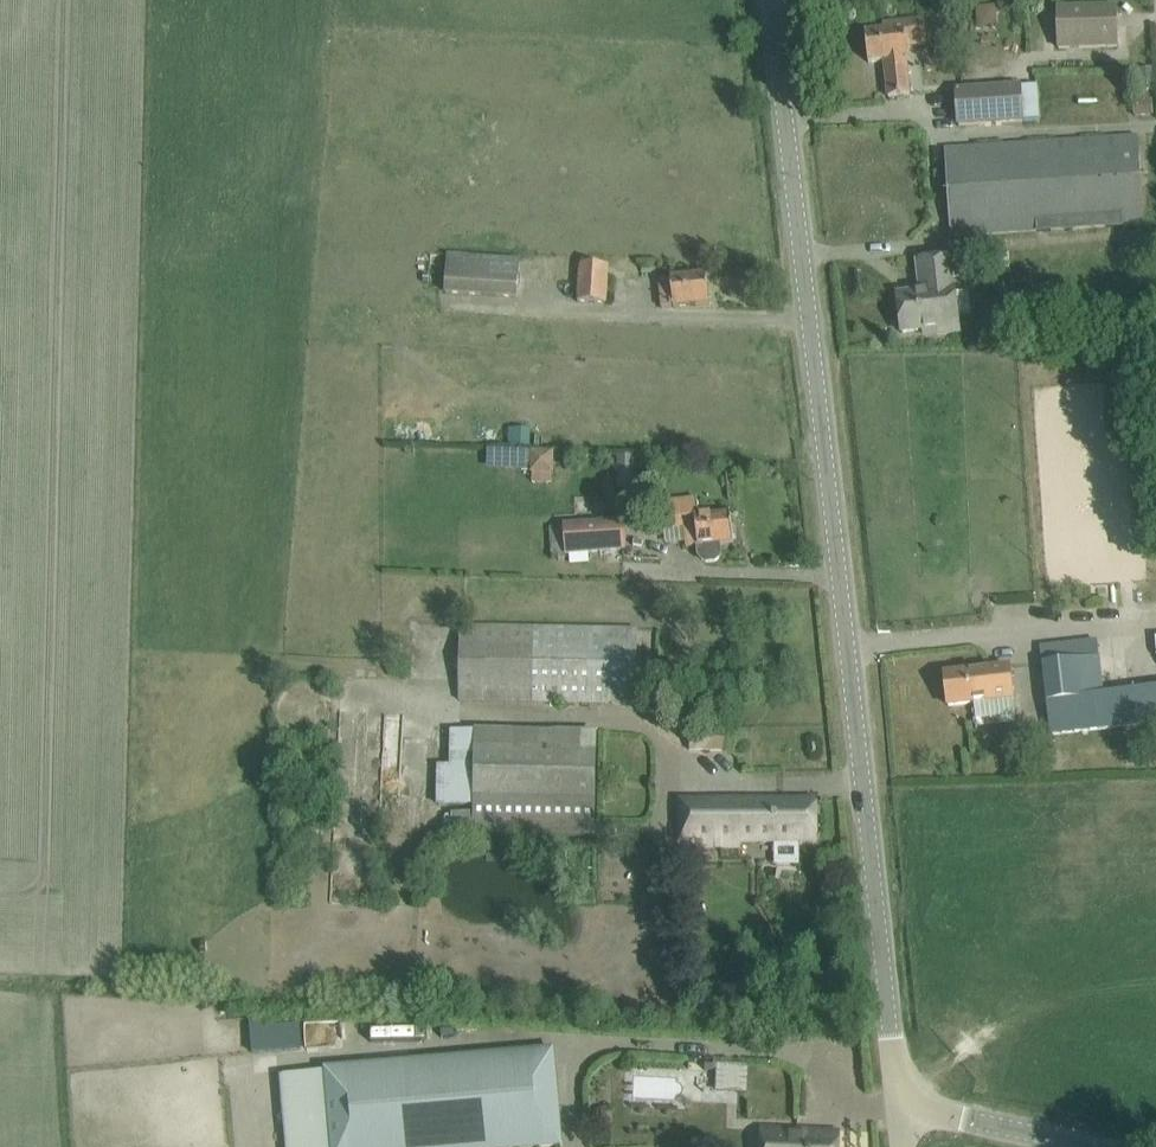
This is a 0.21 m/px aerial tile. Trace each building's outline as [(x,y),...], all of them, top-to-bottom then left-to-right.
[(1122,45),(1121,15),(1119,3),(1057,6),(1058,19),(1060,49),(1122,45)] [(924,20),(906,22),(883,24),(883,32),(865,34),(868,63),(884,62),(888,98),(910,95),(907,72),(906,59),(908,59),(907,46),(927,44),(924,20)] [(1039,85),(1021,86),(956,90),(959,126),(1041,121),(1039,85)] [(1134,89),(1135,117),(1154,116),(1151,88),(1134,89)] [(1138,136),(969,147),(945,149),(951,237),(1144,225),(1138,136)] [(518,259),(449,255),(446,295),(516,299),(518,259)] [(958,257),(941,259),(917,262),(921,293),(897,296),(902,333),(936,329),(937,335),(960,332),(955,289),(952,289),(951,278),(961,277),(958,257)] [(555,274),(553,301),(607,305),(610,266),(580,264),(579,276),(555,274)] [(706,275),(683,278),(667,279),(658,280),(661,306),(671,305),(671,308),(709,305),(706,275)] [(526,466),(526,448),(487,448),(487,466),(526,466)] [(528,450),(527,481),(551,482),(553,451),(528,450)] [(619,456),(618,483),(635,484),(636,456),(619,456)] [(697,499),(674,502),(667,502),(667,503),(658,504),(660,528),(669,528),(669,530),(684,528),(686,547),(698,546),(699,556),(702,560),(706,563),(715,562),(719,559),(720,554),(719,545),(734,543),(731,514),(699,517),(697,499)] [(566,526),(566,528),(551,529),(552,550),(567,549),(567,554),(624,550),(623,522),(566,526)] [(636,630),(460,626),(459,701),(635,704),(636,630)] [(1108,726),(1155,720),(1155,688),(1104,694),(1097,637),(1041,644),(1052,732),(1108,726)] [(1013,707),(1010,668),(944,676),(949,714),(973,711),(974,723),(1013,720),(1012,707),(1013,707)] [(689,748),(738,750),(738,731),(689,730),(689,748)] [(594,837),(596,735),(575,734),(575,756),(475,755),(475,806),(474,835),(481,835),(497,835),(594,837)] [(816,800),(792,801),(679,800),(680,846),(741,845),(741,842),(816,841),(816,800)] [(481,849),(481,852),(496,852),(497,852),(497,846),(497,835),(481,835),(481,842),(481,849)] [(386,986),(385,1000),(401,1001),(402,987),(386,986)] [(300,1050),(299,1024),(267,1025),(267,1019),(248,1020),(248,1051),(300,1050)] [(324,1068),(331,1146),(555,1146),(563,1146),(555,1048),(324,1068)] [(705,1064),(705,1071),(716,1071),(715,1093),(748,1094),(749,1064),(715,1063),(715,1064),(705,1064)] [(762,1132),(762,1146),(839,1146),(839,1132),(762,1132)]
